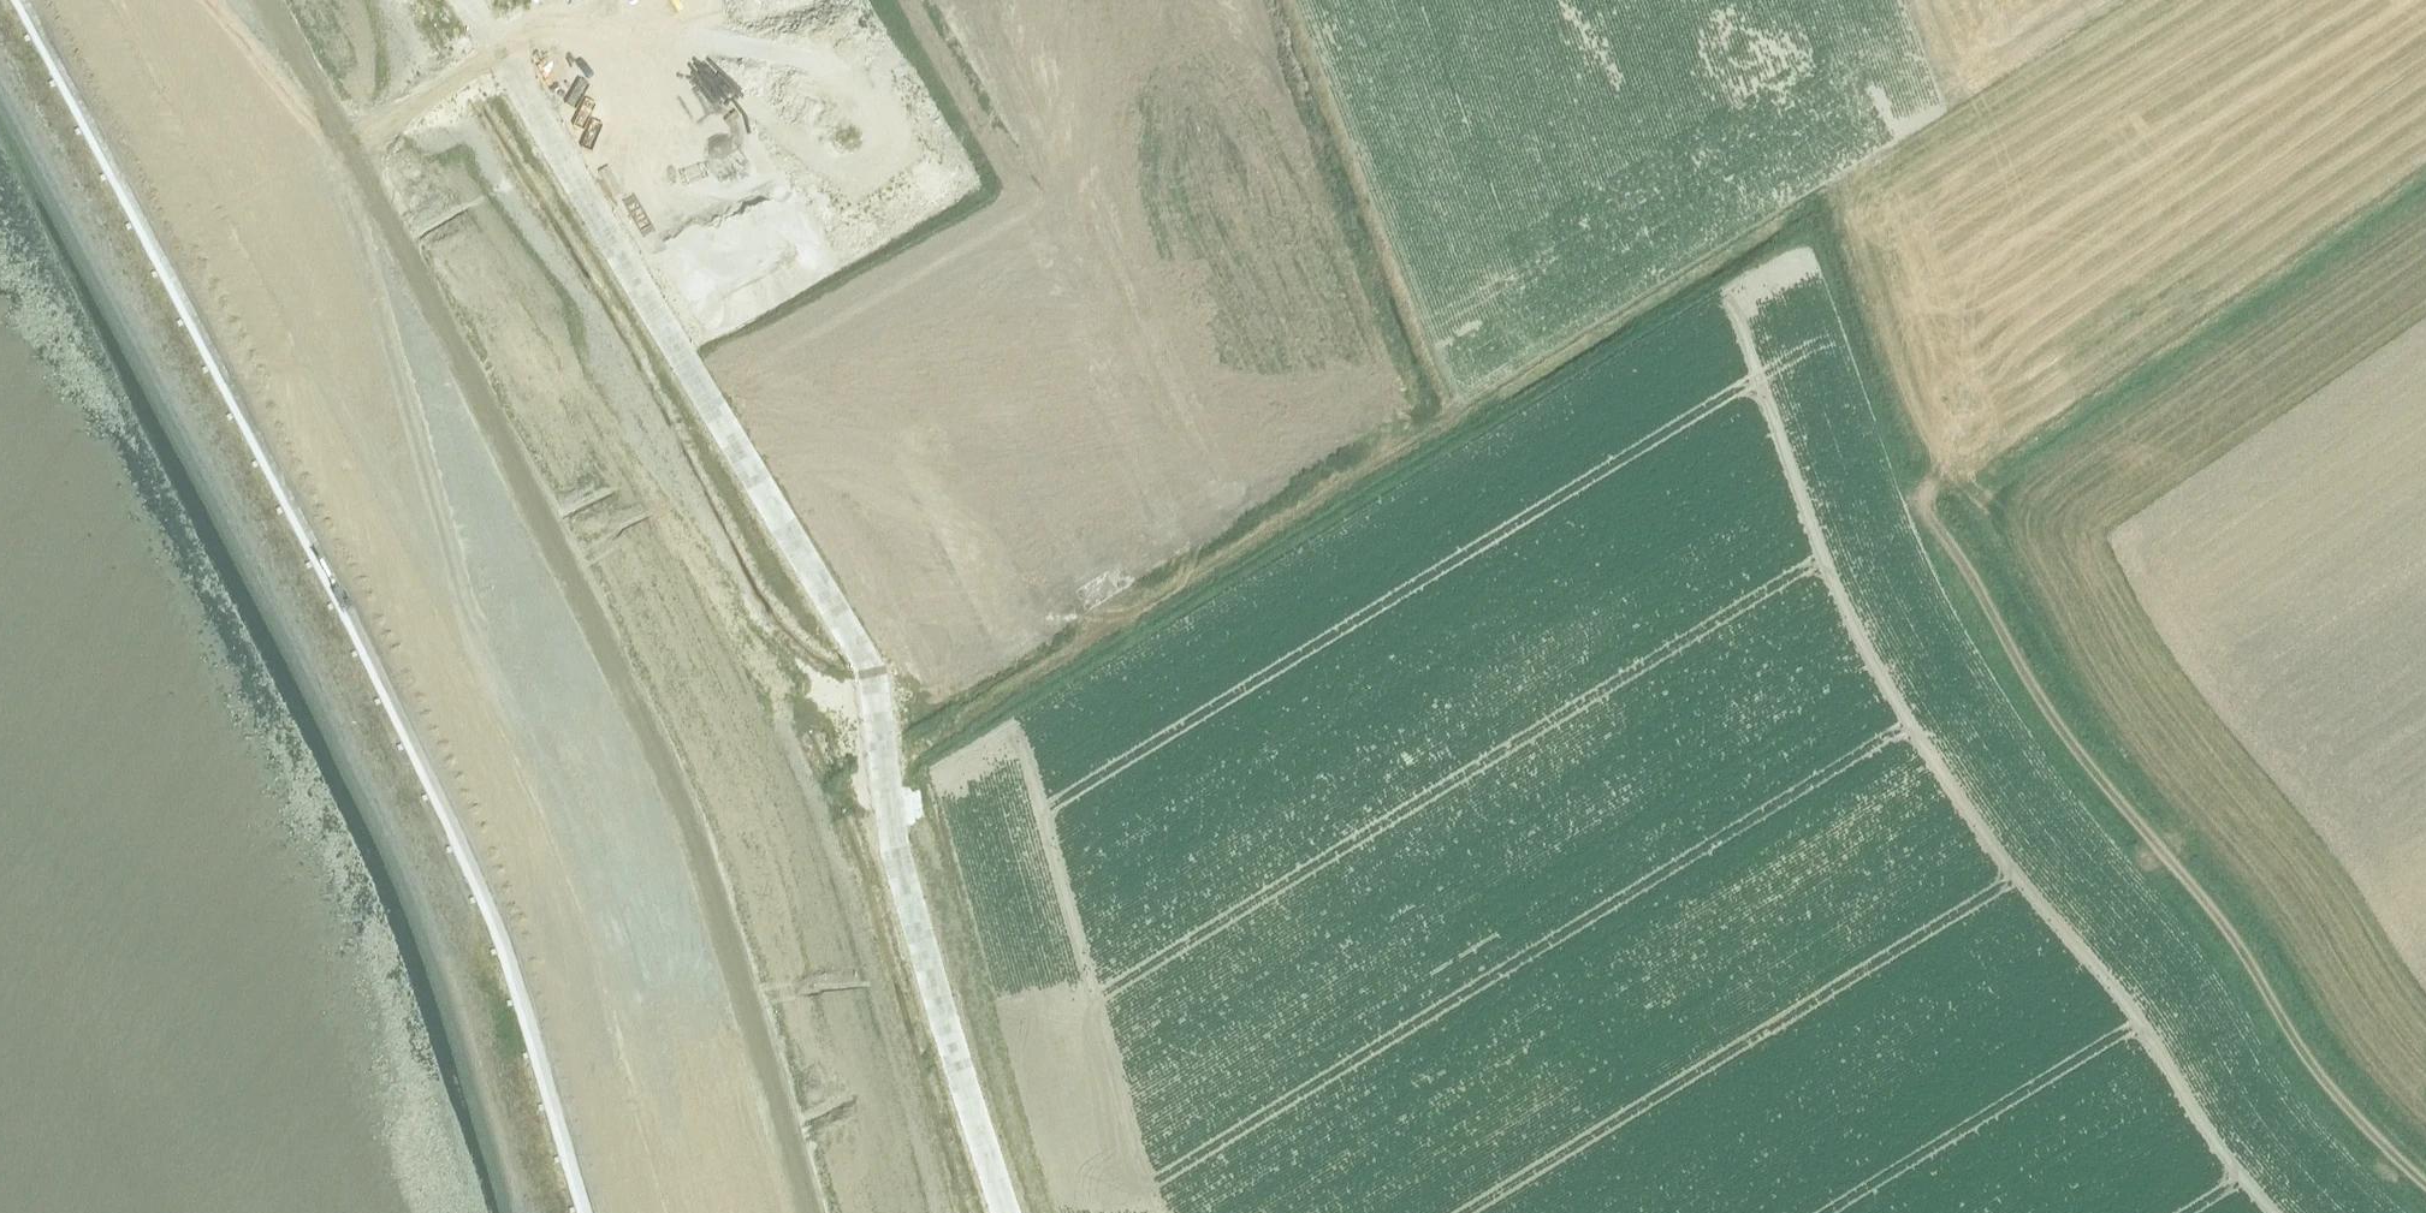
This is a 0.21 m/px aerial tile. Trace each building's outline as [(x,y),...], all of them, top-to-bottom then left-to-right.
[(1055,598),(1044,608),(1056,621),(1067,611),(1055,598)]
